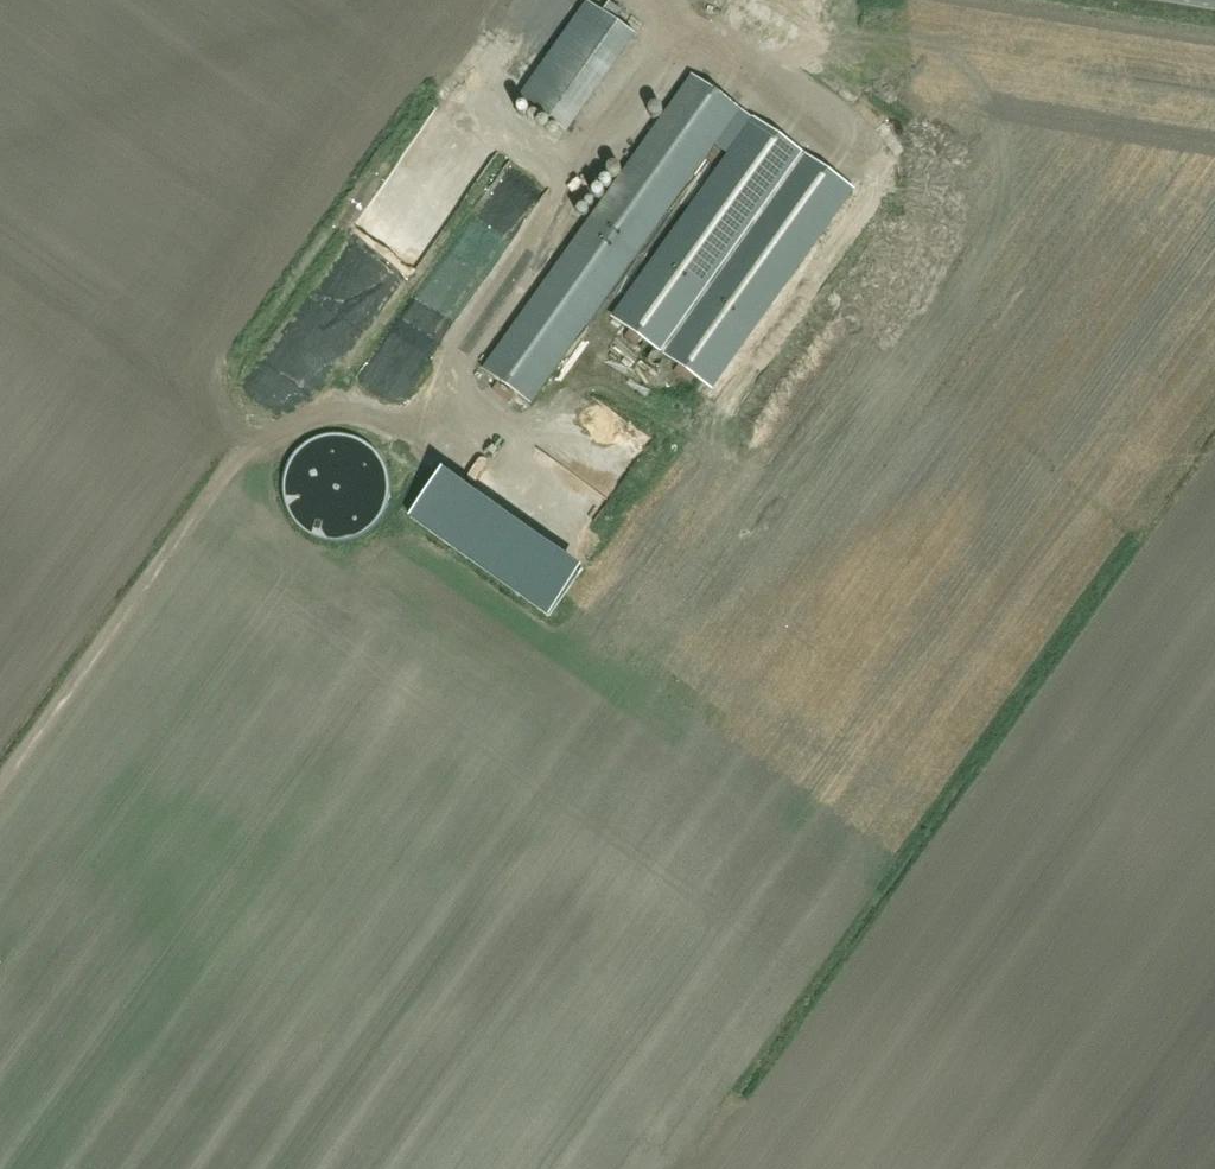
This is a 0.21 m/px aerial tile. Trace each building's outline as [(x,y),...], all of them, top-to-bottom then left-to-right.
[(635,37),(588,3),(518,101),(565,134),(635,37)] [(531,405),(739,111),(694,78),(485,372),(531,405)] [(861,197),(763,127),(622,325),(721,395),(861,197)] [(885,169),(902,149),(893,142),(876,162),(885,169)] [(366,253),(406,276),(411,267),(371,244),(366,253)] [(594,357),(607,349),(597,334),(585,342),(594,357)]
